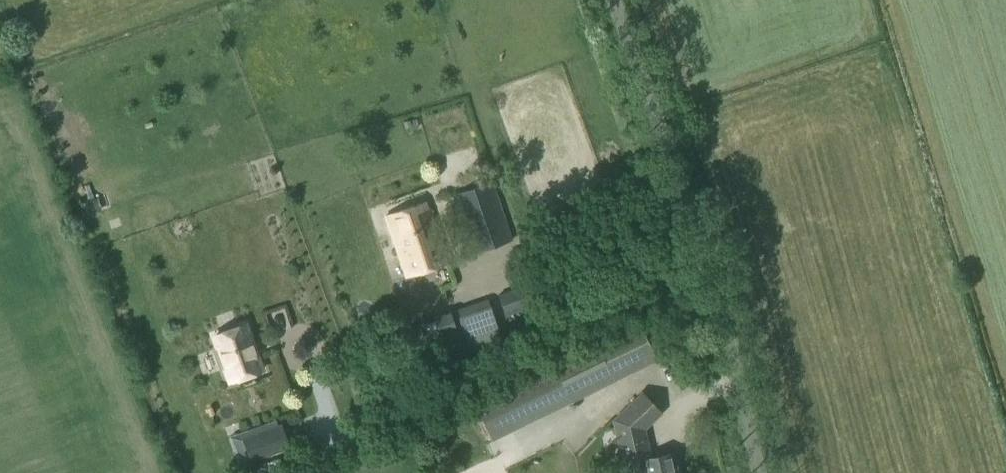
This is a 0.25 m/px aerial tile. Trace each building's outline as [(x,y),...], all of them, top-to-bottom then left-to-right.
[(473,253),(512,240),(493,183),(454,196),(473,253)] [(85,203),(89,212),(98,209),(95,200),(85,203)] [(405,277),(447,262),(426,202),(385,217),(405,277)] [(531,283),(496,296),(503,315),(538,303),(531,283)] [(485,300),(434,318),(448,360),(500,342),(485,300)] [(218,325),(222,338),(219,339),(217,342),(222,356),(225,358),(228,357),(233,371),(264,361),(249,315),(218,325)] [(642,321),(496,387),(475,397),(493,437),(661,361),(642,321)] [(674,455),(652,460),(645,429),(661,413),(641,393),(614,421),(626,472),(677,472),(674,455)] [(276,420),(244,430),(229,435),(239,463),(249,460),(250,462),(290,448),(282,424),(278,425),(276,420)]
